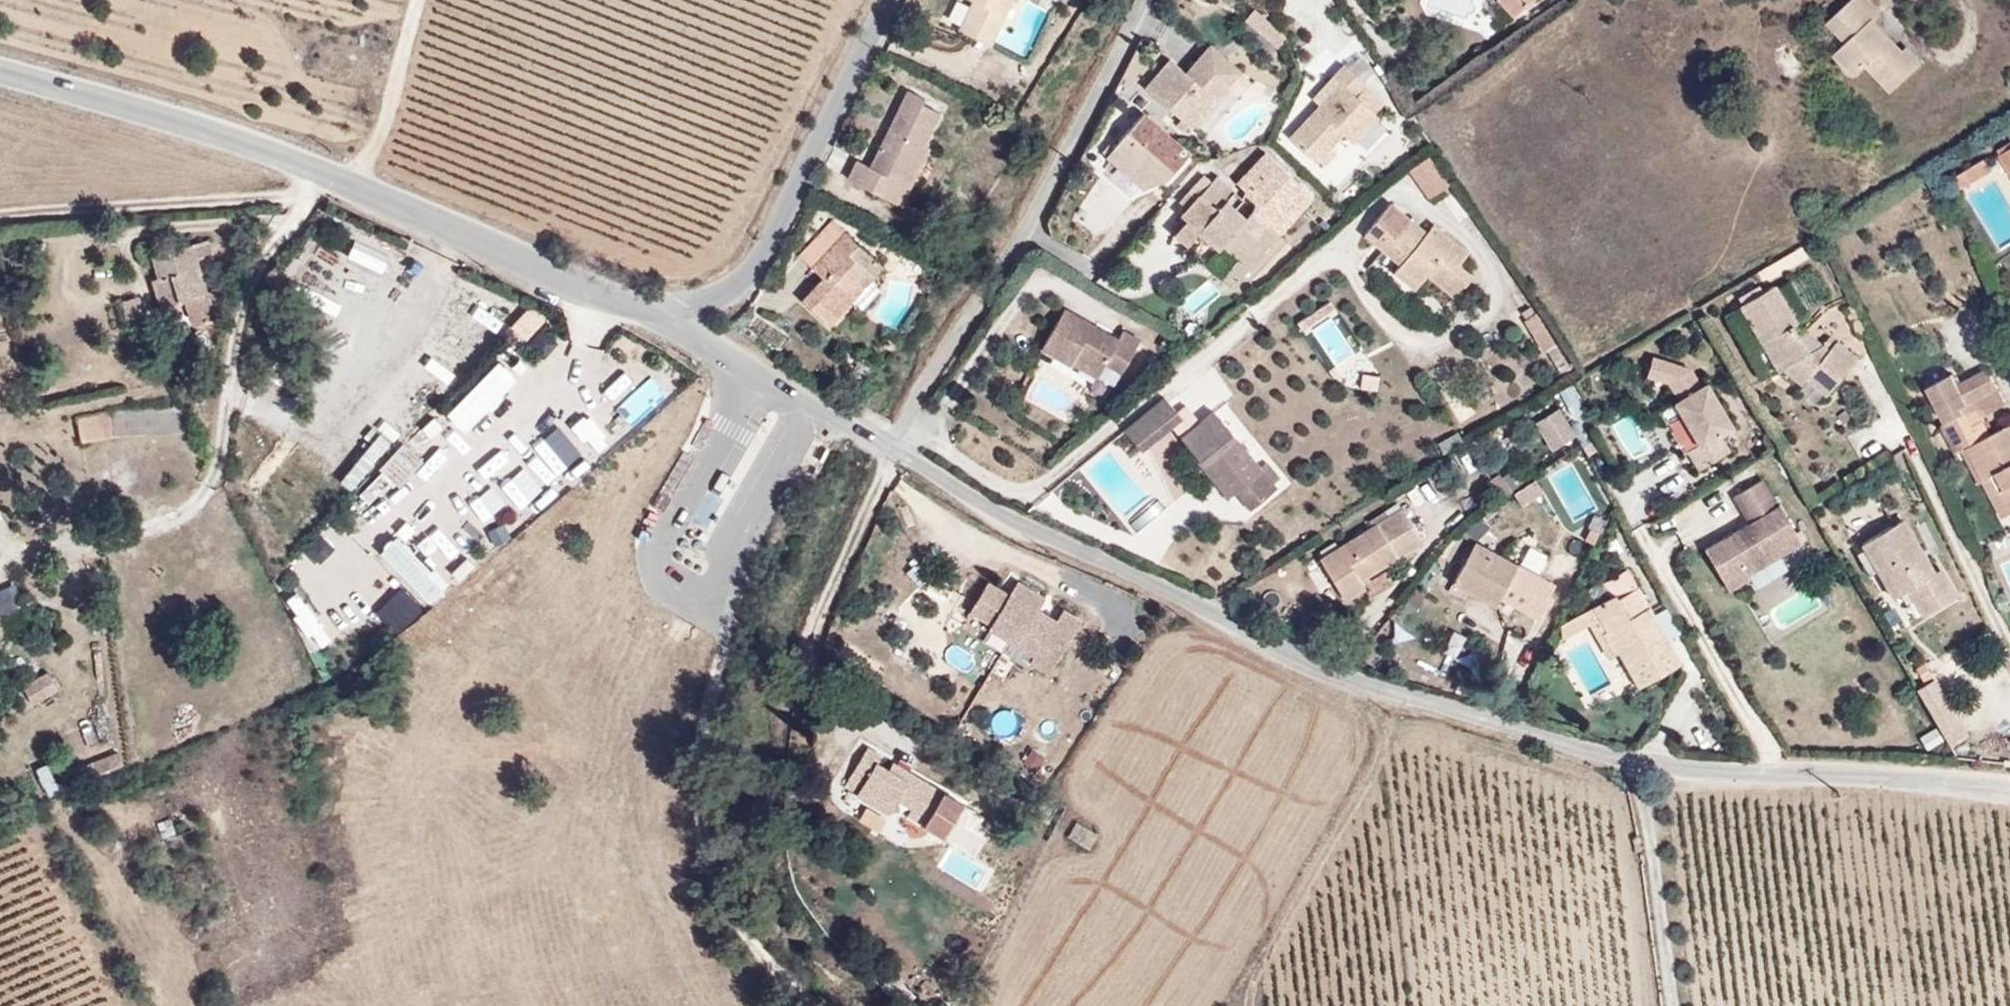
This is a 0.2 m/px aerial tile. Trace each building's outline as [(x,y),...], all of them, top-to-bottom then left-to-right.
[(1001,0),(965,0),(954,26),(983,40),(1001,0)] [(1486,2),(1505,23),(1532,0),(1488,0),(1486,2)] [(1903,45),(1898,48),(1889,38),(1879,47),(1861,26),(1874,13),(1861,0),(1847,0),(1836,11),(1854,31),(1840,45),(1827,58),(1849,81),(1860,71),(1885,96),(1920,62),(1903,45)] [(1271,52),(1286,35),(1254,6),(1239,23),(1271,52)] [(1854,31),(1836,11),(1821,25),(1840,45),(1854,31)] [(1889,38),(1870,17),(1861,26),(1879,47),(1889,38)] [(1205,39),(1190,56),(1222,85),(1237,68),(1205,39)] [(1162,53),(1137,81),(1186,125),(1222,85),(1190,56),(1179,68),(1162,53)] [(1341,142),(1351,151),(1376,124),(1354,104),(1364,93),(1342,72),(1331,84),(1338,91),(1287,145),(1314,170),(1316,168),(1328,155),(1341,142)] [(914,130),(930,101),(915,93),(917,89),(895,79),(861,149),(849,144),(838,167),(870,183),(881,160),(895,167),(914,130)] [(1179,147),(1136,108),(1101,146),(1144,185),(1179,147)] [(911,175),(930,138),(914,130),(895,167),(899,170),(911,175)] [(1306,192),(1258,148),(1239,166),(1224,154),(1201,182),(1266,234),(1306,192)] [(1997,158),(2009,182),(2009,151),(1997,158)] [(1333,161),(1328,155),(1316,168),(1321,173),(1333,161)] [(1429,159),(1410,173),(1431,203),(1451,189),(1429,159)] [(888,191),(899,170),(895,167),(881,160),(870,183),(888,191)] [(1948,189),(1972,175),(1963,160),(1939,174),(1948,189)] [(1266,234),(1201,182),(1192,173),(1166,203),(1176,212),(1170,219),(1178,226),(1166,241),(1179,251),(1195,232),(1217,249),(1237,266),(1266,234)] [(1458,267),(1470,256),(1438,224),(1426,235),(1393,205),(1360,238),(1374,253),(1381,247),(1401,265),(1388,277),(1406,295),(1418,283),(1430,294),(1434,291),(1450,305),(1473,282),(1458,267)] [(806,268),(841,228),(826,215),(790,253),(806,268)] [(829,320),(870,274),(845,251),(854,240),(841,228),(806,268),(817,278),(802,296),(829,320)] [(1217,249),(1195,232),(1179,251),(1200,268),(1217,249)] [(880,263),(854,240),(845,251),(870,274),(880,263)] [(1401,265),(1381,247),(1368,258),(1388,277),(1401,265)] [(220,283),(213,259),(195,264),(202,288),(220,283)] [(210,313),(202,288),(195,264),(157,275),(165,303),(175,300),(180,323),(189,320),(195,346),(232,336),(234,328),(228,310),(210,313)] [(1191,317),(1220,293),(1208,279),(1179,303),(1191,317)] [(1768,286),(1735,305),(1774,371),(1778,368),(1796,383),(1801,377),(1821,394),(1847,363),(1827,345),(1818,354),(1808,361),(1794,336),(1787,326),(1790,324),(1768,286)] [(1117,367),(1135,334),(1118,325),(1113,334),(1059,304),(1036,344),(1066,360),(1067,358),(1071,352),(1097,366),(1101,358),(1117,367)] [(1525,323),(1544,353),(1556,345),(1537,316),(1525,323)] [(1794,336),(1808,361),(1818,354),(1801,332),(1794,336)] [(520,336),(502,350),(517,368),(535,354),(520,336)] [(1093,373),(1097,366),(1071,352),(1067,358),(1093,373)] [(474,424),(504,374),(485,363),(455,412),(474,424)] [(178,371),(181,387),(190,386),(186,369),(178,371)] [(1978,481),(1982,480),(1991,475),(2009,508),(2009,427),(1991,436),(1979,416),(2005,403),(1988,370),(1955,386),(1951,377),(1929,388),(1947,424),(1942,426),(1956,453),(1962,450),(1978,481)] [(1729,427),(1704,383),(1699,386),(1691,372),(1669,385),(1677,399),(1672,402),(1697,444),(1685,451),(1696,469),(1726,452),(1716,434),(1729,427)] [(650,377),(615,406),(630,424),(666,395),(650,377)] [(1572,384),(1557,391),(1570,415),(1585,407),(1572,384)] [(1164,427),(1178,416),(1160,393),(1119,425),(1136,448),(1164,427)] [(1543,447),(1566,434),(1551,408),(1528,421),(1543,447)] [(1268,489),(1203,413),(1186,426),(1172,437),(1196,466),(1201,463),(1242,509),(1268,489)] [(1178,416),(1164,427),(1172,437),(1186,426),(1178,416)] [(188,455),(187,424),(64,426),(65,458),(188,455)] [(358,491),(391,440),(376,430),(342,481),(358,491)] [(372,503),(411,463),(400,451),(360,491),(372,503)] [(467,487),(475,502),(503,486),(495,472),(467,487)] [(1991,475),(1982,480),(2002,519),(2009,514),(2009,508),(1991,475)] [(1773,506),(1758,480),(1731,496),(1746,522),(1702,548),(1726,588),(1746,577),(1744,573),(1797,542),(1775,505),(1773,506)] [(1525,481),(1503,495),(1511,508),(1533,493),(1525,481)] [(525,517),(534,503),(509,488),(500,503),(525,517)] [(1360,576),(1418,537),(1396,505),(1316,561),(1343,600),(1366,585),(1360,576)] [(486,529),(495,544),(510,535),(501,520),(486,529)] [(1896,522),(1856,546),(1873,575),(1880,571),(1895,596),(1902,591),(1918,617),(1950,598),(1934,571),(1927,575),(1896,522)] [(321,531),(303,546),(317,564),(335,549),(321,531)] [(1548,577),(1500,558),(1459,539),(1437,586),(1484,607),(1490,595),(1532,611),(1548,577)] [(1880,571),(1873,575),(1888,600),(1895,596),(1880,571)] [(374,612),(397,634),(423,608),(400,585),(374,612)] [(1478,619),(1484,607),(1437,586),(1432,599),(1478,619)] [(1061,674),(1088,620),(1069,611),(1063,623),(1044,613),(1050,601),(1021,587),(1015,600),(992,589),(978,619),(1000,630),(998,634),(1045,657),(1042,664),(1061,674)] [(1676,664),(1633,590),(1621,596),(1615,595),(1591,608),(1606,635),(1599,638),(1611,659),(1615,666),(1621,663),(1635,688),(1676,664)] [(14,602),(12,599),(0,605),(0,610),(14,602)] [(27,628),(14,602),(0,610),(0,644),(27,628)] [(1606,635),(1591,608),(1554,627),(1552,633),(1560,645),(1585,631),(1604,663),(1611,659),(1599,638),(1606,635)] [(57,699),(43,677),(14,693),(27,717),(57,699)] [(1928,681),(1912,691),(1946,747),(1961,738),(1928,681)] [(894,821),(901,810),(944,837),(965,804),(917,774),(911,783),(883,765),(885,760),(868,749),(853,774),(866,782),(857,798),(894,821)] [(92,775),(122,765),(117,751),(87,762),(92,775)] [(105,773),(110,785),(138,773),(133,761),(105,773)] [(1088,847),(1096,830),(1075,821),(1067,837),(1088,847)]
